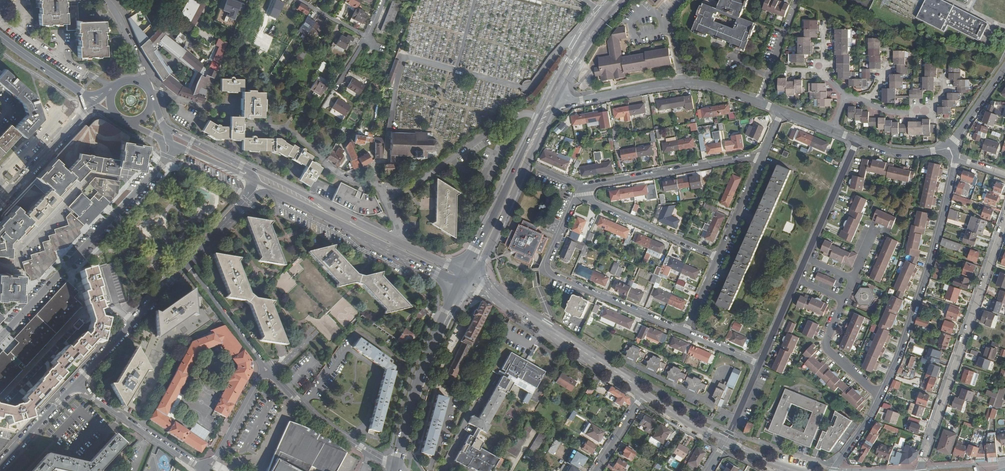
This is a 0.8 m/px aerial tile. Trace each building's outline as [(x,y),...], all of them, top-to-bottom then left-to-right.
[(37,0),(38,0),(39,14),(38,14),(38,25),(66,24),(66,31),(76,30),(76,33),(77,33),(78,41),(78,46),(77,46),(77,57),(105,56),(105,45),(104,45),(103,32),(104,32),(104,21),(78,21),(78,2),(64,3),(64,0),(37,0)] [(200,4),(194,0),(189,0),(177,20),(187,26),(200,4)] [(241,12),(244,5),(232,0),(226,0),(222,11),(229,13),(227,18),(234,20),(237,10),(241,12)] [(401,0),(400,0),(392,0),(381,27),(389,30),(401,0)] [(746,50),(750,40),(749,40),(755,23),(740,18),(747,0),(721,0),(717,10),(703,5),(697,22),(696,21),(693,32),(708,37),(709,35),(713,37),(727,42),(732,44),(731,45),(746,50)] [(763,9),(785,17),(789,6),(785,4),(785,3),(778,1),(778,2),(774,1),(774,0),(766,0),(763,9)] [(943,0),(925,0),(916,18),(945,32),(948,25),(977,40),(979,39),(981,38),(986,26),(987,24),(986,22),(943,0)] [(303,19),(311,8),(301,3),(298,8),(301,10),(304,13),(301,18),(303,19)] [(204,6),(200,4),(187,26),(190,28),(204,6)] [(366,12),(355,7),(351,15),(362,21),(366,12)] [(127,20),(140,47),(155,33),(154,33),(156,32),(149,25),(142,32),(130,19),(127,20)] [(805,20),(805,29),(819,29),(819,25),(818,25),(817,20),(805,20)] [(313,25),(309,31),(313,34),(315,31),(318,33),(322,27),(316,23),(314,26),(313,25)] [(265,32),(250,26),(243,42),(280,59),(287,44),(269,36),(271,30),(274,32),(275,28),(268,25),(265,32)] [(671,64),(668,49),(644,53),(645,54),(630,56),(629,54),(621,56),(618,39),(626,37),(624,26),(616,28),(608,41),(610,57),(598,59),(600,69),(595,70),(596,77),(601,76),(602,82),(625,78),(624,74),(648,70),(648,68),(671,64)] [(156,32),(154,33),(155,33),(140,47),(157,75),(165,86),(177,95),(194,101),(195,101),(202,104),(205,96),(213,79),(219,65),(213,61),(209,69),(205,67),(186,51),(185,51),(179,46),(177,44),(167,36),(169,34),(160,27),(156,32)] [(819,29),(805,29),(804,37),(811,37),(818,37),(817,33),(819,33),(819,29)] [(848,30),(834,29),(834,34),(835,34),(835,38),(848,38),(848,30)] [(185,37),(179,33),(176,36),(181,41),(185,37)] [(354,40),(355,37),(349,34),(347,37),(342,35),(337,45),(346,50),(351,39),(354,40)] [(804,37),(798,37),(798,46),(812,46),(812,42),(811,42),(811,37),(804,37)] [(848,38),(835,38),(835,42),(834,42),(834,46),(848,46),(848,38)] [(217,43),(225,47),(227,43),(219,39),(217,43)] [(880,49),(880,39),(869,39),(869,49),(880,49)] [(812,46),(798,46),(798,54),(804,54),(811,54),(811,50),(812,50),(812,46)] [(848,46),(834,46),(834,50),(835,50),(835,55),(837,55),(848,55),(848,46)] [(225,50),(219,47),(213,60),(219,62),(225,50)] [(295,54),(292,59),(297,63),(301,57),(295,54)] [(804,54),(798,54),(791,54),(791,63),(806,63),(806,59),(804,59),(804,54)] [(850,64),(850,55),(848,55),(837,55),(837,59),(835,59),(835,64),(850,64)] [(318,70),(323,72),(327,62),(322,60),(318,70)] [(850,72),(850,64),(835,64),(836,67),(837,67),(837,72),(838,72),(850,72)] [(960,68),(949,64),(949,80),(954,80),(960,80),(960,68)] [(20,135),(23,137),(41,119),(37,106),(33,95),(3,69),(1,72),(0,72),(0,85),(21,103),(25,115),(14,128),(10,125),(0,136),(0,156),(20,135)] [(388,76),(386,81),(391,83),(395,73),(394,73),(390,71),(388,76)] [(250,117),(263,117),(264,92),(243,91),(243,79),(234,79),(233,77),(231,76),(230,77),(229,79),(220,78),(220,91),(241,91),(240,116),(246,116),(246,118),(250,119),(250,117)] [(782,78),(778,78),(778,91),(786,91),(787,82),(787,77),(782,77),(782,78)] [(327,87),(316,79),(309,90),(321,97),(327,87)] [(359,93),(364,86),(352,79),(348,86),(359,93)] [(969,90),(969,79),(960,80),(954,80),(954,86),(958,86),(966,86),(966,90),(969,90)] [(786,91),(786,95),(795,95),(795,93),(795,80),(791,80),(791,82),(787,82),(786,91)] [(812,92),(814,92),(827,92),(827,88),(825,88),(825,83),(812,83),(812,92)] [(685,97),(672,99),(673,108),(686,106),(686,109),(695,108),(692,96),(685,97)] [(346,114),(351,106),(339,98),(333,107),(346,114)] [(673,108),(672,99),(658,101),(659,110),(673,108)] [(825,106),(831,106),(831,103),(831,99),(830,99),(827,99),(818,99),(818,106),(820,106),(820,108),(825,109),(825,106)] [(995,104),(1002,105),(1001,102),(991,101),(990,103),(991,103),(988,112),(992,113),(993,110),(995,104)] [(644,104),(629,106),(631,115),(646,113),(644,104)] [(729,105),(716,107),(717,116),(729,114),(730,121),(736,121),(735,112),(730,112),(729,105)] [(631,115),(629,106),(614,109),(615,118),(625,116),(626,122),(632,121),(631,115)] [(717,116),(716,107),(699,110),(700,118),(704,117),(704,118),(717,116)] [(599,112),(586,114),(587,123),(600,121),(602,128),(612,127),(609,111),(599,113),(599,112)] [(587,123),(586,114),(572,116),(573,125),(587,123)] [(141,170),(145,147),(145,146),(128,144),(129,137),(101,119),(95,120),(88,127),(85,125),(57,155),(81,177),(87,170),(116,175),(118,166),(141,170)] [(923,134),(923,135),(928,135),(928,132),(933,132),(933,126),(930,126),(930,119),(923,119),(923,122),(923,134)] [(315,175),(321,167),(309,160),(312,156),(304,151),(304,149),(304,148),(302,147),(300,148),(293,144),(292,145),(283,140),(278,138),(256,138),(256,136),(254,135),(252,136),(251,137),(242,137),(242,130),(241,130),(241,126),(229,125),(229,126),(220,126),(220,125),(217,124),(217,125),(208,120),(202,130),(214,138),(242,139),(242,150),(270,150),(279,153),(285,156),(286,155),(305,167),(302,172),(306,175),(307,174),(313,178),(315,175)] [(904,132),(904,134),(916,134),(916,122),(909,122),(909,124),(909,132),(906,132),(904,132)] [(750,136),(758,140),(764,127),(756,123),(750,136)] [(974,124),(970,130),(972,130),(973,131),(976,130),(978,130),(979,130),(978,133),(976,134),(975,134),(973,139),(979,141),(983,132),(988,133),(989,129),(974,124)] [(432,137),(433,132),(427,132),(427,131),(426,131),(426,132),(422,132),(422,130),(420,130),(420,132),(416,132),(416,131),(415,131),(415,132),(413,132),(414,130),(409,130),(409,132),(392,131),(392,130),(391,130),(391,131),(390,131),(390,132),(391,133),(391,137),(390,137),(390,138),(391,138),(390,147),(389,149),(390,149),(390,154),(391,154),(391,162),(397,162),(398,154),(412,155),(414,155),(414,157),(415,157),(417,158),(418,157),(419,156),(420,156),(420,159),(425,158),(437,154),(436,150),(436,149),(436,148),(437,146),(438,147),(438,146),(437,145),(438,142),(438,141),(437,141),(435,139),(436,138),(435,139),(432,137)] [(717,143),(718,143),(718,140),(722,139),(720,130),(713,132),(715,141),(716,140),(717,143)] [(811,146),(814,137),(800,131),(797,139),(811,146)] [(375,137),(371,136),(356,134),(355,142),(365,143),(365,140),(374,141),(375,137)] [(829,144),(814,137),(811,146),(825,152),(829,144)] [(694,138),(679,140),(680,149),(696,146),(694,138)] [(986,139),(983,149),(997,154),(1000,144),(986,139)] [(584,142),(579,140),(575,149),(580,151),(584,142)] [(680,149),(679,140),(663,143),(665,152),(680,149)] [(722,142),(724,151),(739,149),(738,140),(722,142)] [(350,141),(346,146),(352,160),(357,158),(353,148),(350,141)] [(709,154),(724,151),(722,142),(718,143),(717,143),(707,145),(709,154)] [(652,145),(637,148),(639,156),(654,154),(652,145)] [(336,152),(332,149),(327,158),(334,163),(334,164),(338,167),(345,157),(341,152),(343,149),(339,147),(336,152)] [(639,156),(637,148),(621,150),(623,159),(639,156)] [(554,165),(557,156),(545,150),(541,159),(554,165)] [(362,165),(372,160),(368,153),(358,158),(362,165)] [(81,177),(57,155),(55,157),(53,159),(77,181),(79,179),(81,177)] [(570,162),(557,156),(554,165),(566,170),(570,162)] [(875,160),(872,159),(865,157),(860,175),(855,173),(851,185),(862,189),(868,170),(890,177),(890,178),(910,185),(910,184),(914,185),(917,176),(910,173),(911,170),(905,168),(904,171),(896,169),(897,166),(894,165),(894,166),(890,165),(891,164),(886,162),(884,162),(885,160),(882,159),(879,160),(876,159),(875,160)] [(357,158),(352,160),(351,160),(354,168),(361,166),(357,158)] [(8,243),(16,243),(24,234),(26,236),(54,206),(59,200),(77,181),(53,159),(3,214),(5,217),(0,223),(0,242),(8,243)] [(596,164),(598,173),(613,170),(612,162),(596,164)] [(393,170),(393,163),(384,163),(384,172),(389,172),(389,171),(394,171),(395,170),(393,170)] [(941,169),(942,165),(931,163),(921,206),(932,209),(933,205),(936,206),(937,198),(934,198),(936,190),(939,191),(940,184),(938,183),(939,176),(942,176),(944,169),(941,169)] [(583,176),(598,173),(596,164),(581,167),(583,176)] [(718,304),(730,309),(791,170),(779,165),(718,304)] [(964,171),(961,180),(972,184),(975,175),(964,171)] [(727,189),(736,192),(742,178),(734,174),(727,189)] [(701,175),(678,179),(680,188),(702,184),(701,175)] [(102,197),(109,203),(118,193),(120,181),(95,176),(89,183),(98,191),(94,196),(98,201),(102,197)] [(680,188),(678,179),(665,182),(665,183),(662,184),(663,191),(667,190),(667,191),(680,188)] [(436,182),(436,191),(435,223),(434,224),(451,235),(453,234),(454,234),(456,190),(440,180),(438,181),(436,182)] [(340,182),(331,200),(359,214),(368,215),(375,213),(381,211),(372,193),(368,194),(364,193),(340,182)] [(957,193),(962,195),(964,189),(965,190),(967,185),(965,185),(965,184),(960,182),(957,193)] [(993,191),(999,193),(1001,194),(1004,185),(996,182),(993,191)] [(634,187),(635,196),(649,194),(649,193),(652,193),(651,186),(648,186),(647,185),(634,187)] [(613,200),(635,196),(634,187),(620,190),(611,191),(613,200)] [(993,191),(985,188),(984,191),(988,193),(985,202),(995,205),(997,202),(998,202),(1000,197),(998,196),(999,193),(993,191)] [(729,206),(736,192),(727,189),(721,203),(729,206)] [(850,215),(845,224),(844,228),(842,228),(839,234),(851,240),(863,212),(861,211),(867,198),(857,193),(856,197),(853,196),(850,202),(853,204),(848,214),(850,215)] [(78,216),(85,222),(85,223),(89,219),(92,221),(96,216),(109,203),(102,197),(98,201),(94,196),(90,201),(86,198),(87,197),(82,194),(69,207),(78,216)] [(953,200),(963,203),(964,199),(955,195),(953,200)] [(543,211),(551,214),(556,201),(548,198),(543,211)] [(718,207),(711,204),(710,207),(715,210),(714,212),(717,213),(711,225),(719,229),(726,214),(717,210),(718,207)] [(982,216),(991,219),(994,210),(985,207),(982,216)] [(888,225),(891,227),(896,217),(877,208),(872,218),(875,220),(875,221),(880,223),(880,225),(882,226),(885,225),(887,226),(888,225)] [(948,218),(957,221),(960,211),(951,208),(948,218)] [(657,210),(654,217),(660,219),(659,220),(676,228),(680,220),(657,210)] [(891,328),(892,329),(894,325),(894,323),(896,324),(897,321),(896,319),(897,316),(896,316),(898,312),(899,313),(902,307),(903,308),(904,305),(903,303),(904,300),(902,299),(907,289),(909,290),(912,283),(910,282),(913,276),(915,277),(918,270),(916,269),(917,265),(919,256),(921,249),(919,249),(923,235),(924,235),(927,224),(930,225),(931,217),(928,216),(929,213),(918,210),(915,225),(912,224),(906,254),(912,256),(910,262),(906,260),(894,288),(899,290),(896,296),(893,295),(879,327),(880,328),(862,369),(873,373),(874,370),(877,371),(880,364),(877,363),(880,356),(883,357),(886,350),(883,349),(886,342),(889,344),(892,337),(889,336),(891,332),(889,331),(891,328)] [(78,229),(82,225),(75,218),(70,213),(66,217),(68,226),(57,229),(57,228),(55,229),(55,230),(54,230),(56,234),(49,236),(48,237),(49,239),(50,241),(43,243),(45,251),(34,254),(33,254),(30,255),(32,259),(22,262),(25,271),(29,276),(30,280),(38,278),(37,273),(44,271),(43,267),(50,265),(49,261),(56,259),(53,250),(68,246),(66,242),(73,240),(72,235),(79,233),(78,229)] [(75,218),(82,225),(83,224),(85,222),(78,216),(77,217),(75,218)] [(572,234),(583,239),(585,235),(581,233),(587,221),(579,217),(573,230),(574,230),(572,234)] [(613,231),(616,223),(602,217),(599,225),(613,231)] [(987,221),(977,217),(972,232),(977,233),(982,235),(987,221)] [(261,260),(261,262),(281,265),(281,263),(283,262),(270,225),(269,225),(269,222),(249,219),(248,221),(246,222),(260,258),(261,260)] [(514,251),(516,253),(517,253),(516,258),(530,264),(534,255),(536,250),(542,253),(548,238),(536,233),(539,226),(524,220),(519,232),(512,230),(505,246),(514,250),(514,251)] [(631,229),(616,223),(613,231),(627,238),(625,242),(629,244),(633,236),(629,234),(631,229)] [(719,229),(711,225),(705,238),(714,242),(719,229)] [(976,238),(977,233),(972,232),(968,230),(964,241),(974,245),(976,238)] [(649,248),(653,239),(641,234),(640,234),(637,233),(633,241),(649,248)] [(869,277),(880,282),(899,241),(887,236),(886,239),(883,238),(880,245),(883,246),(880,253),(877,252),(874,258),(877,260),(874,267),(871,265),(868,272),(871,273),(869,277)] [(563,256),(570,260),(575,248),(576,245),(578,246),(583,249),(586,243),(571,237),(567,244),(562,256),(563,256)] [(845,263),(851,266),(857,252),(851,250),(850,251),(831,243),(832,241),(825,238),(820,250),(823,252),(823,253),(826,254),(827,253),(831,255),(830,256),(834,258),(834,260),(836,261),(839,260),(841,261),(842,260),(846,262),(845,263)] [(958,250),(961,244),(943,238),(941,244),(958,250)] [(665,245),(653,239),(649,248),(662,253),(665,245)] [(582,251),(581,254),(585,256),(590,245),(586,243),(583,249),(582,251)] [(356,274),(330,247),(312,251),(311,253),(310,255),(340,286),(354,283),(362,285),(387,313),(407,308),(407,306),(408,305),(379,274),(378,273),(365,276),(356,274)] [(977,262),(981,250),(972,247),(968,259),(977,262)] [(20,300),(21,276),(21,270),(14,269),(14,254),(14,249),(7,249),(0,248),(0,299),(20,300)] [(236,260),(237,258),(217,255),(216,256),(214,257),(229,296),(229,298),(244,301),(250,306),(262,338),(263,339),(263,341),(282,344),(283,343),(285,341),(270,303),(271,301),(254,298),(249,294),(236,260)] [(682,272),(686,264),(667,256),(662,269),(661,271),(664,272),(663,273),(669,276),(672,268),(682,272)] [(974,270),(976,265),(967,262),(963,272),(963,274),(972,277),(973,274),(975,274),(976,270),(974,270)] [(611,273),(615,275),(619,266),(615,264),(611,273)] [(700,270),(686,264),(682,272),(696,279),(700,270)] [(577,273),(592,279),(595,271),(581,265),(577,273)] [(619,266),(615,275),(620,277),(624,268),(619,266)] [(93,268),(80,272),(82,281),(83,285),(83,284),(86,293),(82,294),(85,302),(84,302),(86,306),(89,314),(98,312),(98,311),(102,310),(96,289),(99,288),(93,268)] [(945,271),(936,268),(933,277),(938,279),(939,274),(944,275),(945,271)] [(595,271),(592,279),(606,286),(609,277),(595,271)] [(655,283),(659,275),(654,273),(650,272),(649,273),(653,275),(650,281),(655,283)] [(1004,288),(1004,274),(1001,272),(997,285),(1004,288)] [(823,282),(825,276),(818,273),(815,279),(823,282)] [(654,287),(658,289),(663,277),(659,275),(655,283),(654,287)] [(968,284),(970,279),(962,276),(960,281),(956,279),(954,285),(967,289),(969,284),(968,284)] [(836,281),(830,278),(827,284),(834,287),(836,281)] [(616,290),(628,295),(634,282),(630,280),(628,285),(619,281),(616,290)] [(634,282),(628,295),(641,301),(646,289),(637,285),(638,284),(634,282)] [(18,366),(77,302),(72,298),(77,292),(68,283),(47,306),(51,310),(42,320),(37,316),(16,339),(21,343),(8,356),(7,355),(0,362),(0,385),(18,366)] [(957,302),(961,289),(950,285),(945,298),(957,302)] [(654,297),(669,303),(672,295),(658,289),(654,297)] [(870,290),(866,289),(862,289),(858,293),(857,296),(858,300),(861,304),(864,306),(869,305),(873,302),(874,298),(873,293),(870,290)] [(1001,290),(997,300),(1003,303),(1004,303),(1004,292),(1001,290)] [(196,312),(195,305),(194,292),(192,292),(191,291),(159,313),(158,314),(157,315),(155,315),(157,336),(160,337),(196,312)] [(815,297),(812,296),(812,297),(808,296),(809,294),(805,293),(804,295),(801,294),(796,304),(803,308),(804,306),(823,314),(824,312),(826,313),(828,308),(826,307),(827,304),(824,302),(824,301),(819,299),(820,297),(817,296),(815,297)] [(573,296),(567,311),(567,312),(572,314),(573,316),(575,317),(577,316),(582,319),(582,318),(583,318),(590,302),(589,302),(589,301),(585,299),(584,297),(581,296),(579,297),(575,295),(574,296),(573,295),(573,296)] [(672,295),(669,303),(683,309),(686,301),(672,295)] [(997,300),(992,299),(990,305),(988,310),(999,313),(1003,303),(997,300)] [(77,302),(18,366),(0,385),(0,394),(81,306),(77,302)] [(490,306),(480,302),(476,311),(475,310),(472,315),(473,316),(460,342),(462,343),(447,372),(446,372),(445,372),(446,373),(446,374),(447,375),(447,374),(454,377),(453,378),(454,378),(455,377),(456,378),(456,377),(455,376),(468,350),(490,306)] [(959,309),(960,307),(953,304),(953,307),(950,306),(946,318),(955,321),(956,318),(957,319),(960,310),(959,309)] [(47,306),(37,316),(42,320),(51,310),(47,306)] [(403,332),(397,341),(404,347),(413,335),(407,330),(417,318),(420,320),(424,315),(425,315),(428,312),(427,311),(423,307),(402,332),(403,332)] [(602,316),(617,322),(620,314),(606,308),(602,316)] [(985,311),(984,316),(993,320),(997,321),(998,316),(995,315),(985,311)] [(865,318),(851,312),(850,315),(852,316),(849,323),(847,322),(844,329),(846,330),(843,337),(841,336),(838,343),(841,344),(839,347),(850,352),(865,318)] [(620,314),(617,322),(631,328),(634,320),(620,314)] [(99,316),(90,318),(91,321),(90,325),(89,325),(88,330),(89,330),(88,334),(85,337),(82,334),(77,340),(76,340),(73,343),(73,344),(68,349),(65,347),(60,353),(59,353),(56,356),(56,357),(51,363),(53,365),(48,371),(47,371),(44,374),(45,374),(39,380),(36,383),(31,389),(27,392),(28,393),(22,399),(25,401),(23,404),(18,406),(18,405),(14,406),(14,407),(10,408),(6,407),(0,406),(0,417),(0,416),(7,418),(9,425),(25,420),(32,418),(30,411),(47,393),(46,392),(48,389),(49,390),(64,374),(61,372),(75,357),(78,359),(95,341),(102,343),(107,319),(100,318),(99,316)] [(993,320),(984,316),(982,322),(988,324),(987,326),(991,327),(993,320)] [(916,323),(928,327),(930,321),(918,317),(916,323)] [(817,327),(819,323),(808,319),(802,333),(812,337),(814,333),(817,335),(820,328),(817,327)] [(787,354),(780,372),(783,373),(792,352),(793,352),(800,337),(792,333),(796,323),(790,320),(786,331),(788,332),(787,334),(786,337),(785,336),(783,339),(785,341),(780,351),(787,354)] [(942,330),(952,333),(955,324),(946,321),(942,330)] [(741,331),(744,325),(735,322),(732,328),(741,331)] [(640,334),(644,325),(639,323),(635,331),(640,334)] [(73,325),(58,341),(4,399),(0,404),(0,406),(6,407),(18,395),(22,399),(28,393),(27,392),(31,389),(36,383),(39,380),(35,376),(40,370),(44,374),(47,371),(48,371),(53,365),(51,363),(56,357),(56,356),(59,353),(60,353),(65,347),(63,345),(69,340),(73,343),(76,340),(77,340),(82,334),(73,325)] [(251,361),(224,325),(212,330),(213,334),(192,342),(176,370),(177,371),(160,403),(150,418),(168,430),(167,431),(182,441),(183,440),(201,452),(205,447),(208,443),(168,416),(166,415),(173,402),(187,376),(187,375),(200,351),(220,343),(237,364),(237,367),(234,373),(233,372),(231,373),(228,378),(228,381),(230,382),(227,386),(226,385),(224,388),(226,389),(213,410),(226,417),(252,371),(252,367),(252,366),(251,361)] [(640,334),(639,337),(643,339),(646,337),(647,335),(665,343),(668,335),(650,327),(650,328),(644,325),(640,334)] [(730,330),(726,338),(744,346),(747,337),(730,330)] [(947,350),(952,336),(943,333),(939,343),(940,343),(939,347),(947,350)] [(689,354),(692,345),(674,337),(671,346),(676,348),(680,350),(689,354)] [(367,433),(373,435),(374,431),(378,432),(395,372),(393,371),(394,366),(389,363),(390,361),(359,339),(353,347),(384,370),(367,433)] [(862,404),(865,401),(862,399),(863,397),(860,395),(859,394),(860,392),(858,390),(855,390),(853,388),(852,389),(849,387),(839,378),(840,376),(837,374),(835,374),(830,370),(831,368),(823,361),(821,363),(815,358),(817,355),(815,353),(817,350),(814,348),(816,346),(814,343),(804,354),(809,359),(805,363),(816,374),(817,373),(828,383),(827,384),(835,391),(839,387),(844,392),(842,394),(860,412),(865,407),(862,404)] [(991,345),(987,343),(985,347),(987,348),(984,356),(994,359),(998,347),(991,345)] [(633,358),(638,360),(641,361),(644,360),(646,353),(641,351),(642,348),(634,345),(633,347),(627,344),(624,352),(625,354),(627,355),(633,358)] [(713,364),(716,356),(712,354),(700,348),(696,357),(713,364)] [(926,359),(940,363),(941,360),(940,359),(942,352),(932,348),(929,355),(927,355),(926,359)] [(123,404),(125,406),(148,368),(138,351),(137,351),(136,352),(135,350),(112,388),(121,405),(123,404)] [(772,364),(771,367),(780,372),(787,354),(780,351),(777,350),(775,357),(777,358),(774,365),(772,364)] [(477,470),(492,470),(495,465),(498,460),(479,450),(477,452),(469,447),(479,430),(484,433),(489,426),(487,425),(505,392),(526,404),(543,372),(509,353),(500,370),(503,372),(477,420),(471,417),(467,424),(475,428),(470,438),(467,436),(463,444),(466,446),(462,454),(458,452),(452,462),(464,468),(465,467),(473,470),(477,470)] [(645,365),(648,367),(653,369),(658,371),(661,372),(664,371),(667,364),(661,361),(662,359),(654,356),(653,358),(647,355),(644,363),(645,365)] [(977,366),(988,370),(991,361),(978,356),(976,360),(979,361),(978,362),(977,366)] [(928,374),(939,377),(940,372),(939,372),(941,367),(931,364),(928,374)] [(674,379),(679,382),(682,383),(684,382),(688,374),(682,372),(683,370),(675,366),(674,368),(668,366),(665,373),(666,376),(669,377),(674,379)] [(974,372),(965,369),(961,381),(970,384),(974,373),(974,372)] [(723,403),(725,403),(728,404),(734,390),(729,387),(730,386),(735,388),(740,375),(734,372),(729,382),(726,381),(725,384),(720,382),(713,399),(715,402),(717,402),(721,404),(722,405),(723,403)] [(974,373),(970,384),(975,386),(979,375),(974,373)] [(600,380),(595,375),(589,384),(595,388),(600,380)] [(687,386),(689,388),(695,390),(700,392),(702,393),(705,392),(708,385),(703,382),(704,380),(696,377),(695,379),(689,376),(686,384),(687,386)] [(929,376),(924,388),(932,391),(937,379),(929,376)] [(570,392),(575,384),(564,377),(559,385),(570,392)] [(899,390),(902,382),(895,380),(891,387),(899,390)] [(628,399),(610,387),(607,392),(616,398),(614,403),(619,406),(622,402),(625,404),(626,403),(629,405),(630,404),(628,399)] [(998,395),(997,398),(994,406),(993,408),(1000,408),(1001,408),(1003,401),(1001,400),(1004,390),(1004,388),(1000,388),(998,395)] [(828,405),(786,389),(770,431),(812,447),(815,440),(820,442),(818,449),(822,450),(822,449),(831,452),(853,421),(837,411),(833,409),(825,431),(819,429),(828,405)] [(963,389),(960,397),(971,401),(974,393),(963,389)] [(930,395),(921,392),(917,403),(926,406),(930,395)] [(432,456),(449,399),(438,396),(421,453),(432,456)] [(953,407),(962,410),(965,401),(956,398),(953,407)] [(175,403),(173,402),(166,415),(168,416),(175,403)] [(921,417),(925,407),(915,404),(912,414),(921,417)] [(999,410),(993,408),(993,409),(991,415),(997,417),(999,410)] [(896,425),(900,413),(889,409),(885,421),(896,425)] [(573,421),(577,412),(573,410),(569,419),(573,421)] [(649,434),(656,422),(645,416),(639,424),(645,428),(644,430),(649,434)] [(917,421),(917,419),(909,416),(905,429),(919,433),(922,423),(917,421)] [(750,418),(745,433),(750,435),(755,424),(754,424),(755,420),(750,418)] [(288,421),(274,454),(267,470),(336,470),(346,452),(336,445),(331,441),(325,437),(316,432),(307,428),(297,424),(288,421)] [(868,440),(874,444),(877,439),(879,436),(877,434),(882,426),(877,423),(868,440)] [(532,428),(526,424),(512,446),(508,444),(504,450),(516,457),(519,451),(518,450),(532,428)] [(899,433),(900,429),(886,424),(884,428),(899,433)] [(586,436),(592,426),(589,425),(584,434),(586,436)] [(669,431),(660,425),(652,438),(661,444),(669,431)] [(597,443),(602,435),(603,433),(592,426),(586,436),(597,443)] [(548,433),(542,430),(528,452),(533,456),(548,433)] [(938,450),(950,455),(957,434),(944,430),(938,450)] [(72,460),(63,470),(100,470),(125,444),(115,435),(88,463),(72,460)] [(987,438),(988,445),(987,445),(989,459),(989,462),(998,462),(998,458),(996,435),(991,436),(991,437),(987,438)] [(555,439),(548,452),(554,455),(561,442),(555,439)] [(859,461),(862,463),(874,444),(868,440),(863,448),(863,449),(861,453),(863,455),(859,461)] [(590,454),(595,446),(586,441),(582,449),(590,454)] [(958,441),(954,453),(966,457),(967,453),(970,445),(958,441)] [(977,456),(976,460),(985,459),(984,448),(986,444),(982,442),(980,448),(977,456)] [(688,450),(678,444),(673,453),(677,456),(682,459),(688,450)] [(637,451),(628,445),(626,448),(625,447),(622,451),(624,452),(622,456),(630,461),(637,451)] [(890,459),(893,449),(882,445),(878,456),(881,457),(882,456),(890,459)] [(967,453),(977,456),(980,448),(970,445),(967,453)] [(917,458),(919,450),(911,448),(909,453),(904,453),(897,452),(893,466),(899,465),(901,463),(910,463),(917,458)] [(704,453),(696,449),(688,463),(695,468),(704,453)] [(575,451),(569,461),(579,467),(580,467),(581,467),(583,465),(582,464),(586,458),(575,451)] [(48,454),(34,469),(36,470),(51,470),(52,469),(59,470),(63,470),(72,460),(48,454)] [(618,459),(612,468),(617,470),(621,470),(626,464),(618,459)] [(579,467),(569,461),(567,464),(570,466),(577,470),(579,467)]
